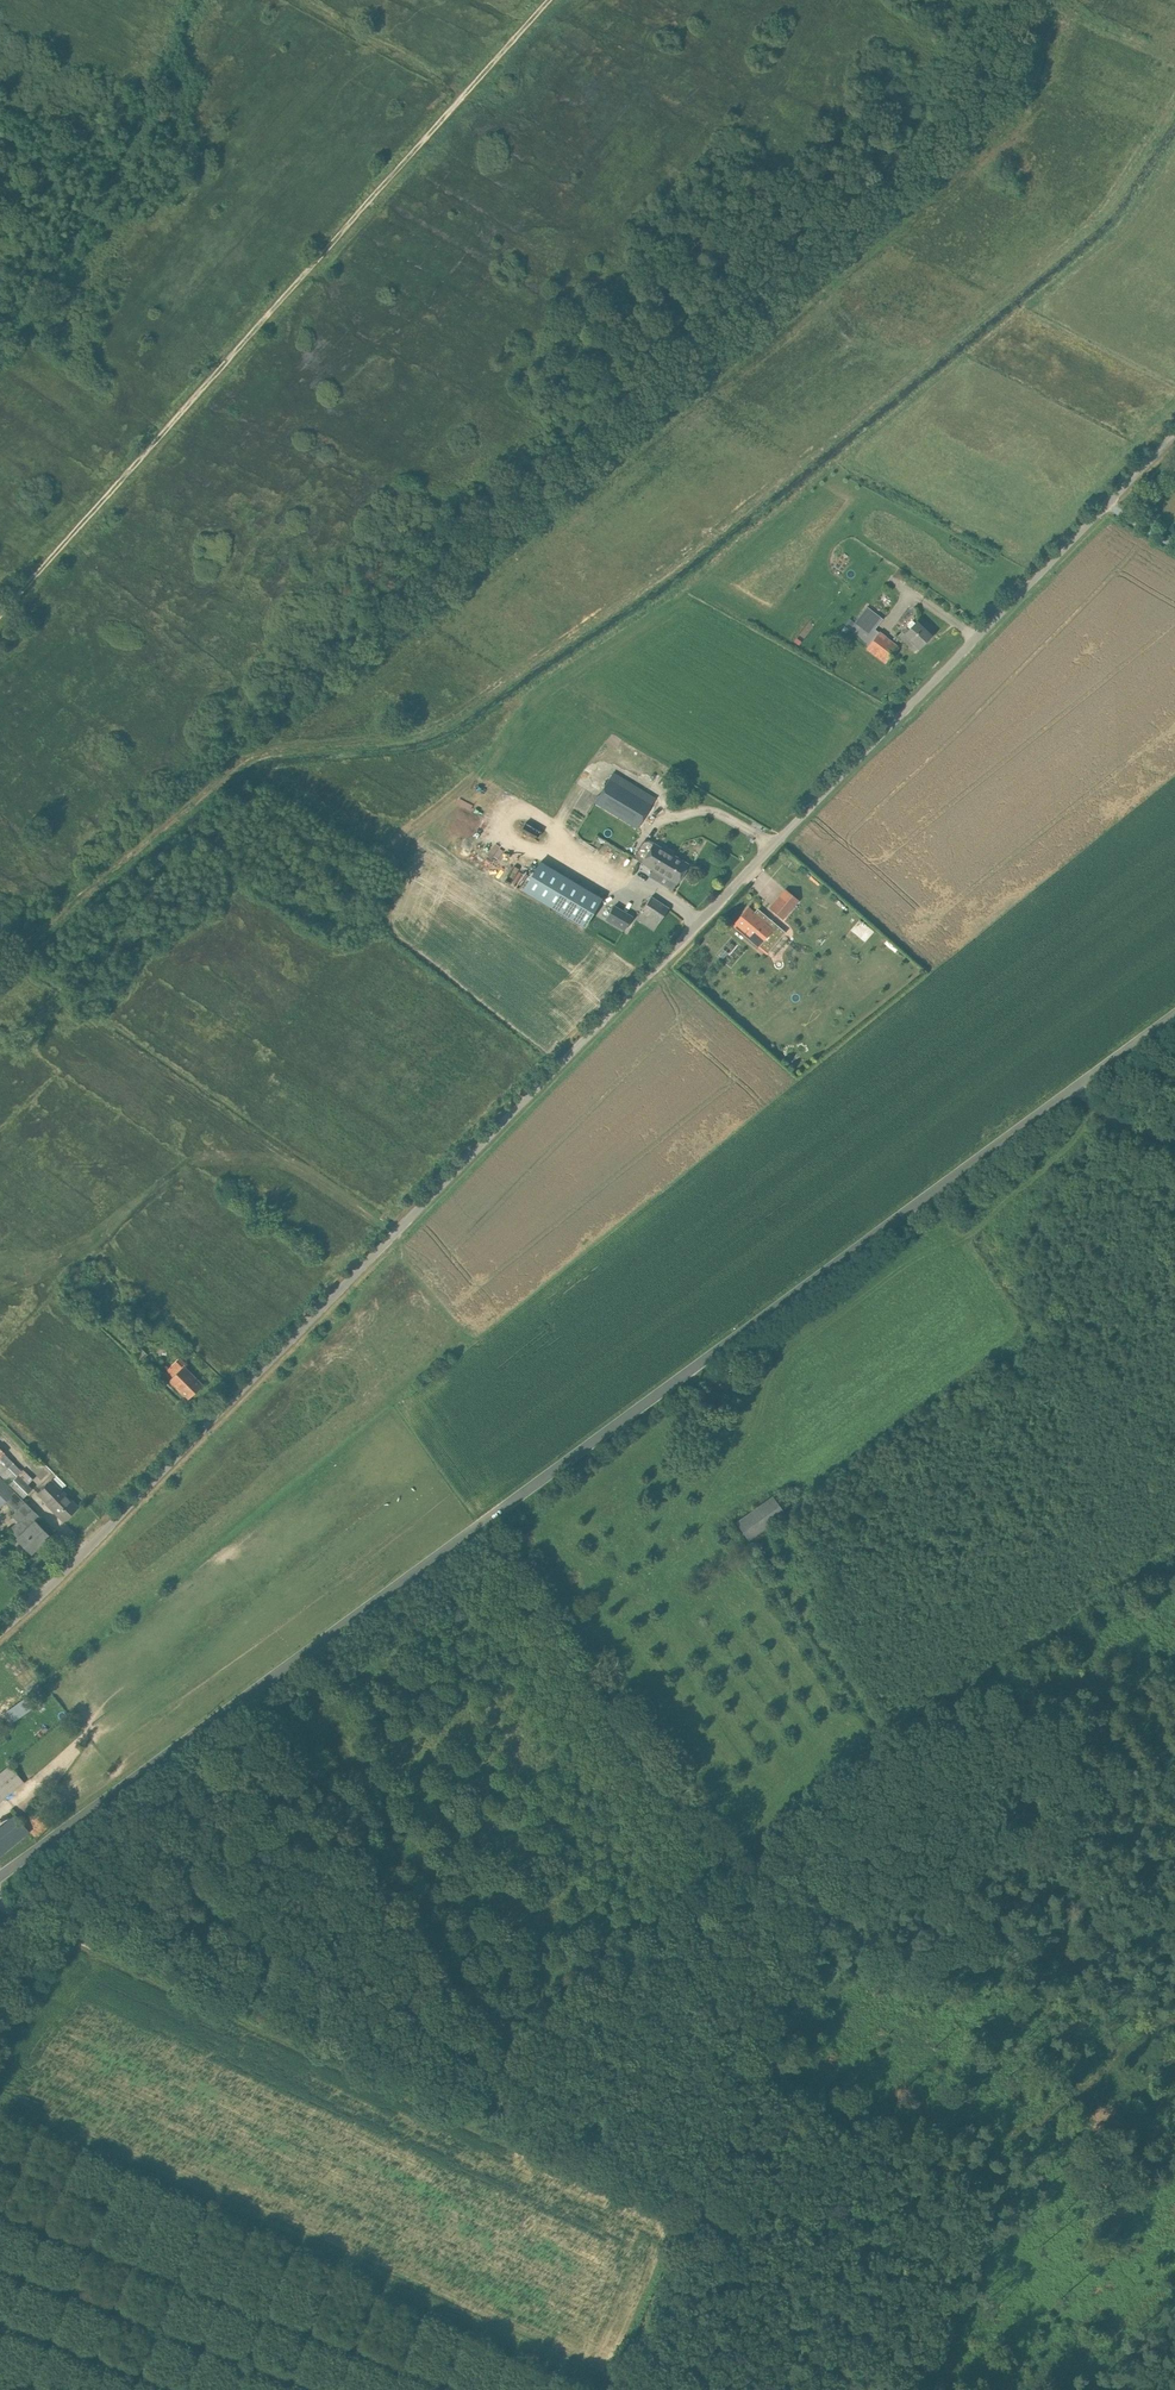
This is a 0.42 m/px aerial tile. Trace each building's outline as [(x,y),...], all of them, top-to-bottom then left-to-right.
[(886,664),(899,646),(880,631),(879,632),(875,629),(883,619),(867,606),(846,633),(866,649),(886,664)] [(906,629),(898,636),(914,651),(918,647),(920,648),(931,636),(916,622),(908,631),(906,629)] [(637,828),(652,804),(656,797),(645,791),(641,798),(609,779),(594,803),(637,828)] [(668,866),(675,855),(654,843),(653,843),(649,841),(643,842),(635,854),(637,860),(641,863),(653,869),(658,860),(668,866)] [(689,864),(676,856),(675,855),(668,866),(658,860),(653,869),(652,870),(677,885),(689,864)] [(523,891),(585,927),(602,899),(540,862),(523,891)] [(785,890),(771,908),(782,917),(797,900),(785,890)] [(655,930),(669,907),(649,894),(634,918),(655,930)] [(606,919),(624,930),(632,917),(614,906),(606,919)] [(749,907),(734,924),(758,945),(773,928),(749,907)] [(143,1364),(151,1372),(157,1366),(149,1358),(146,1356),(148,1354),(139,1346),(133,1353),(141,1361),(143,1364)] [(180,1358),(164,1373),(171,1379),(169,1381),(188,1400),(203,1384),(185,1366),(187,1365),(180,1358)] [(6,1502),(14,1511),(15,1512),(12,1515),(18,1521),(26,1529),(18,1538),(19,1540),(15,1544),(26,1555),(30,1551),(32,1553),(49,1536),(35,1521),(40,1516),(15,1492),(16,1492),(9,1485),(0,1475),(0,1508),(6,1502)] [(10,1484),(9,1484),(24,1498),(32,1489),(28,1484),(18,1475),(10,1484)] [(47,1504),(64,1521),(78,1506),(62,1489),(52,1479),(37,1494),(47,1504)] [(774,1496),(737,1523),(749,1539),(786,1513),(774,1496)] [(23,1782),(10,1766),(0,1774),(0,1802),(23,1782)] [(31,1830),(15,1813),(0,1826),(0,1848),(5,1853),(31,1830)]
